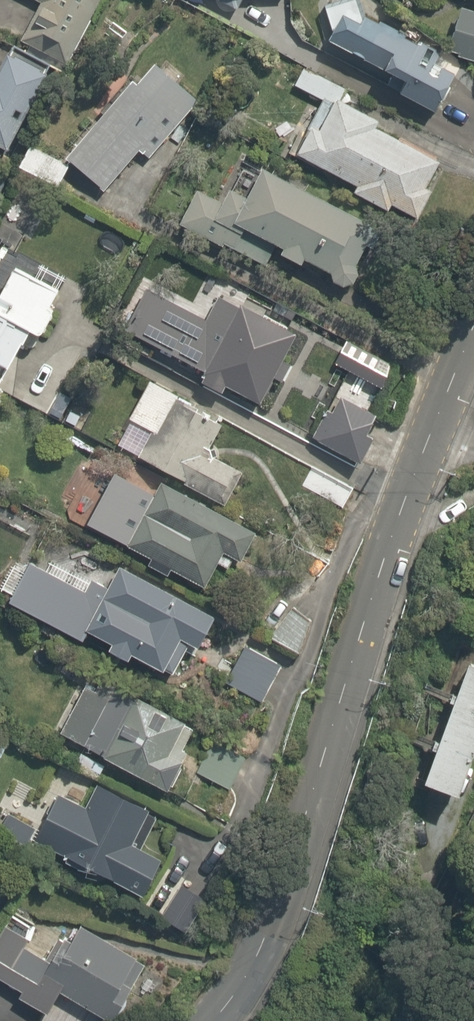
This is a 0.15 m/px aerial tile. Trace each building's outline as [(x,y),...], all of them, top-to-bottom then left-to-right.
[(35,2),(28,16),(85,43),(105,0),(32,0),(35,2)] [(453,11),(443,48),(473,57),(473,16),(453,11)] [(346,26),(330,17),(318,38),(352,57),(350,60),(363,67),(360,72),(390,88),(387,94),(425,115),(448,74),(431,64),(422,79),(418,77),(434,48),(412,36),(408,42),(398,37),(400,33),(371,16),(365,26),(350,18),(346,26)] [(0,55),(0,150),(42,69),(7,50),(4,57),(0,55)] [(56,155),(97,190),(132,150),(142,159),(194,99),(150,61),(130,85),(122,78),(56,155)] [(341,90),(295,70),(288,87),(319,101),(307,129),(300,126),(286,156),(306,165),(304,170),(314,174),(315,171),(350,186),(346,194),(381,209),(383,206),(414,220),(427,190),(420,187),(434,155),(366,125),(368,120),(334,105),(341,90)] [(13,163),(10,168),(52,191),(65,167),(18,141),(7,160),(13,163)] [(214,200),(190,191),(175,224),(213,241),(210,247),(223,254),(235,231),(271,250),(268,255),(292,268),(297,260),(323,274),(319,282),(338,292),(352,266),(347,264),(369,224),(246,170),(236,195),(218,188),(214,200)] [(7,229),(0,242),(0,245),(17,254),(24,238),(31,242),(40,222),(21,212),(24,207),(12,202),(4,217),(16,223),(12,231),(7,229)] [(1,344),(23,354),(59,275),(32,262),(28,272),(0,259),(0,260),(0,345),(1,344)] [(251,404),(262,382),(276,389),(291,360),(277,353),(287,333),(213,296),(200,321),(138,290),(117,333),(195,372),(190,383),(215,395),(218,388),(251,404)] [(213,441),(209,449),(203,446),(216,424),(140,381),(120,417),(144,431),(129,457),(176,484),(214,505),(237,465),(222,457),(226,449),(213,441)] [(372,413),(338,394),(326,414),(321,412),(306,439),(353,466),(368,439),(360,435),(372,413)] [(169,486),(166,492),(151,484),(146,492),(133,486),(130,492),(101,477),(97,485),(89,480),(71,514),(88,523),(91,517),(125,534),(117,548),(197,590),(211,562),(220,567),(224,558),(235,564),(249,535),(210,515),(213,508),(169,486)] [(97,652),(120,663),(122,658),(157,674),(175,636),(186,641),(199,614),(112,571),(103,589),(85,581),(81,590),(22,562),(1,605),(76,642),(80,633),(101,644),(97,652)] [(263,622),(256,636),(290,657),(303,621),(285,607),(274,628),(263,622)] [(281,658),(247,639),(225,678),(259,697),(281,658)] [(466,664),(422,781),(454,793),(473,740),(473,667),(466,664)] [(57,733),(97,754),(93,761),(159,795),(162,788),(178,759),(157,748),(164,734),(150,726),(159,709),(130,693),(120,711),(81,689),(57,733)] [(100,766),(71,750),(62,766),(91,782),(100,766)] [(28,838),(54,852),(51,856),(90,877),(92,872),(136,896),(156,858),(131,845),(146,816),(93,788),(81,810),(51,794),(28,838)] [(156,920),(175,934),(192,910),(187,906),(194,896),(181,887),(186,879),(170,867),(144,904),(160,915),(156,920)] [(26,942),(0,926),(0,927),(0,984),(17,994),(13,1002),(38,1017),(51,995),(94,1020),(105,1020),(119,997),(138,965),(73,926),(54,958),(45,953),(41,961),(21,950),(26,942)] [(164,989),(140,977),(129,997),(154,1009),(164,989)]
